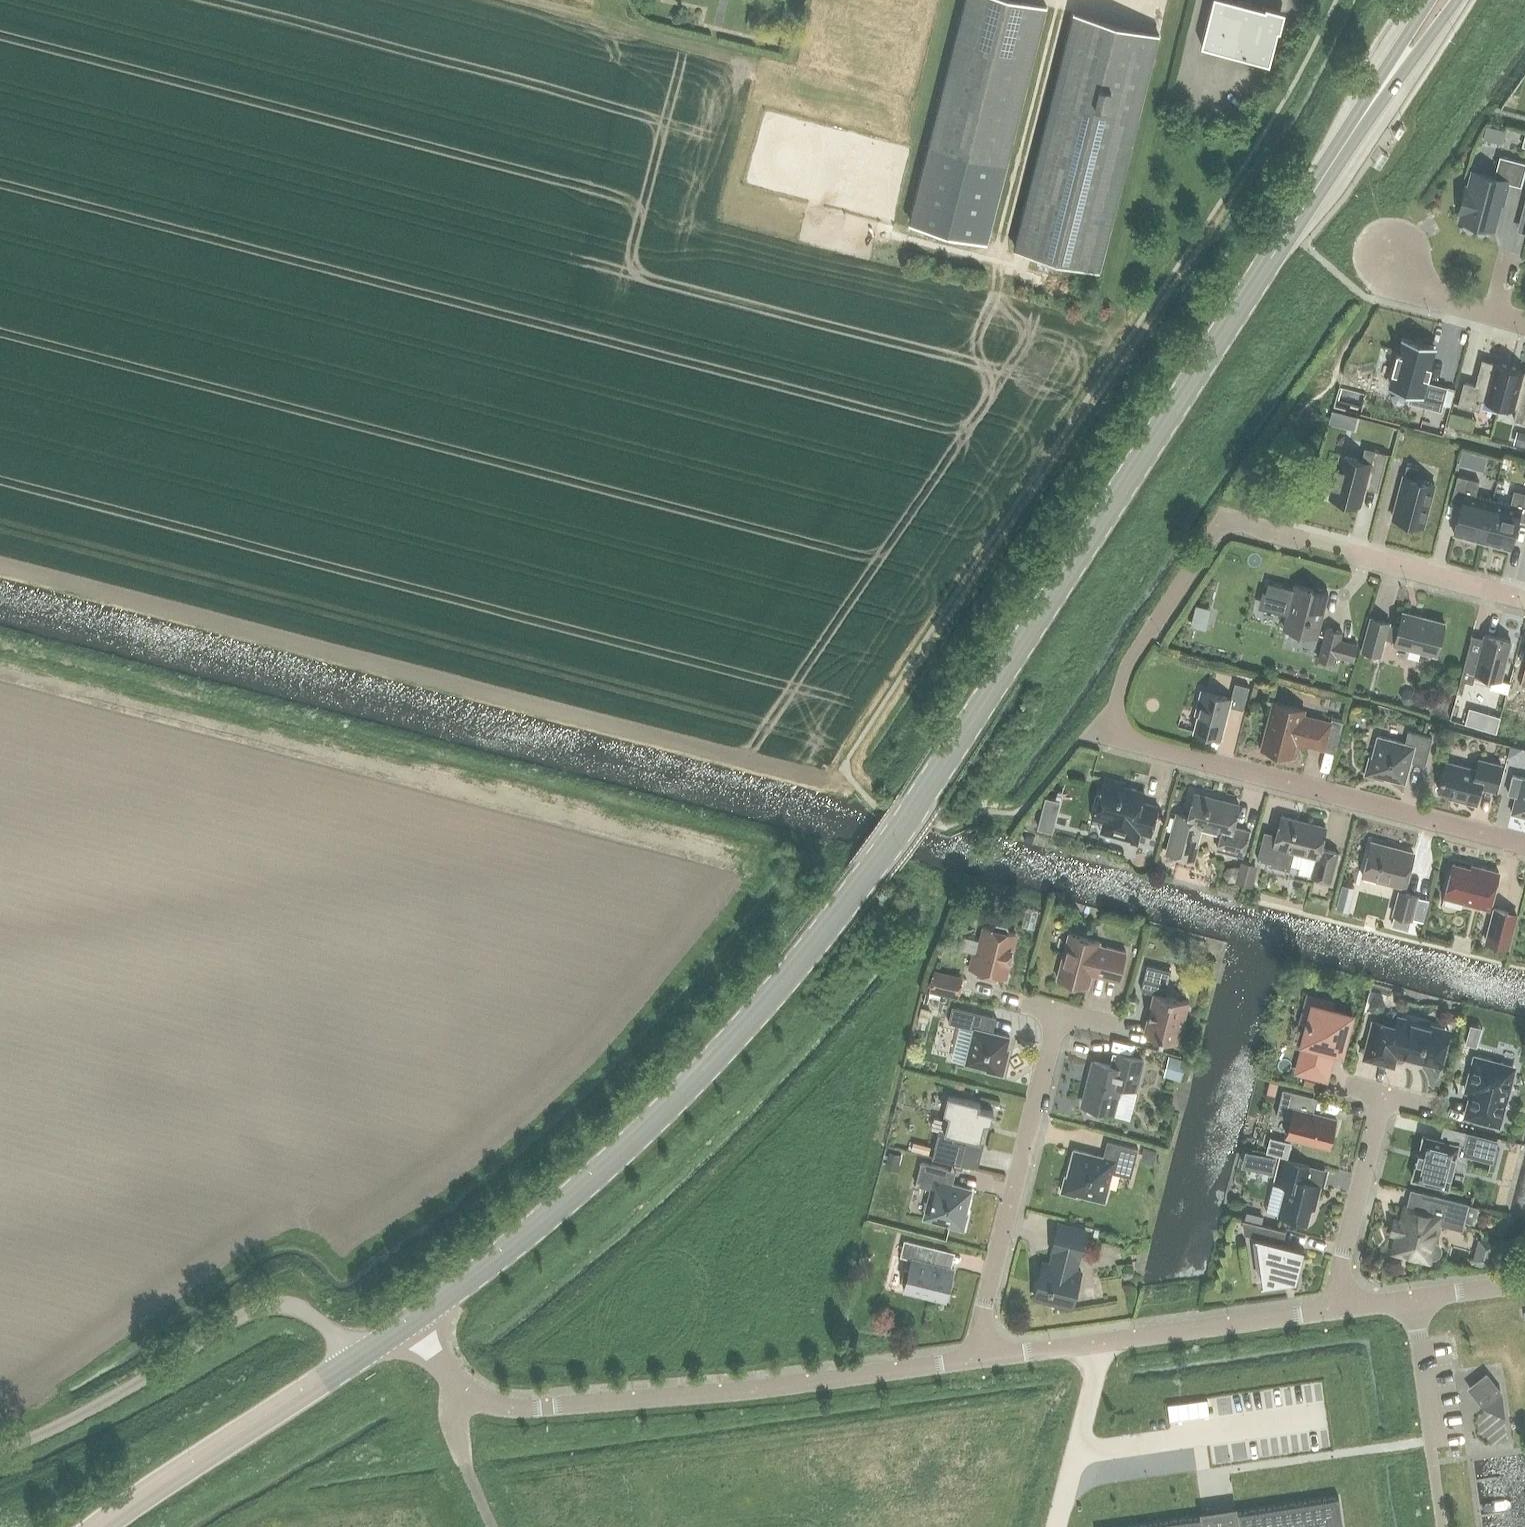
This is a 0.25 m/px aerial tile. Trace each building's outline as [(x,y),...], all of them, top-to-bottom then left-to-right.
[(1022,0),(964,0),(909,221),(986,241),(1045,6),(1022,0)] [(1278,29),(1271,27),(1275,10),(1236,0),(1213,0),(1201,45),(1270,62),(1278,29)] [(1159,34),(1072,13),(1014,247),(1100,268),(1159,34)] [(1461,219),(1494,228),(1501,202),(1504,203),(1509,183),(1521,186),(1524,172),(1524,163),(1500,156),(1495,177),(1473,172),(1469,188),(1467,188),(1461,211),(1463,211),(1461,219)] [(1409,401),(1428,406),(1435,382),(1429,381),(1438,347),(1405,338),(1392,385),(1412,390),(1409,401)] [(1498,404),(1508,366),(1485,360),(1482,359),(1482,361),(1476,385),(1464,382),(1458,405),(1480,411),(1482,400),(1498,404)] [(1524,423),(1524,371),(1508,366),(1498,404),(1517,409),(1514,420),(1524,423)] [(1340,413),(1334,411),(1331,423),(1338,425),(1341,413),(1340,413)] [(1458,411),(1454,424),(1478,430),(1481,417),(1458,411)] [(1331,486),(1328,498),(1361,507),(1368,479),(1380,482),(1388,454),(1366,448),(1362,461),(1341,455),(1339,466),(1335,465),(1330,486),(1331,486)] [(1462,450),(1459,462),(1472,465),(1475,453),(1462,450)] [(1408,465),(1395,519),(1423,526),(1434,483),(1416,479),(1419,468),(1408,465)] [(1480,480),(1459,475),(1452,501),(1463,504),(1455,534),(1483,541),(1494,500),(1476,495),(1480,480)] [(1524,520),(1524,492),(1515,490),(1511,504),(1494,500),(1483,541),(1511,548),(1519,519),(1524,520)] [(1269,584),(1264,606),(1289,613),(1284,629),(1317,638),(1329,593),(1323,591),(1324,589),(1314,586),(1313,589),(1296,584),(1294,590),(1269,584)] [(1438,654),(1446,623),(1403,612),(1399,626),(1389,623),(1390,622),(1372,617),(1363,650),(1381,655),(1385,638),(1396,641),(1395,643),(1438,654)] [(1353,660),(1357,645),(1340,640),(1342,632),(1326,628),(1318,660),(1333,664),(1336,656),(1353,660)] [(1507,692),(1510,682),(1500,680),(1510,640),(1485,634),(1478,660),(1466,657),(1460,679),(1473,683),(1475,674),(1492,679),(1490,687),(1507,692)] [(1244,710),(1250,687),(1236,683),(1232,699),(1202,691),(1196,713),(1199,714),(1194,731),(1222,738),(1230,706),(1244,710)] [(1402,694),(1401,699),(1404,704),(1409,705),(1413,702),(1415,697),(1412,692),(1406,691),(1402,694)] [(1274,702),(1262,748),(1293,756),(1297,741),(1325,748),(1331,723),(1304,716),(1305,710),(1274,702)] [(1488,713),(1485,729),(1496,731),(1500,716),(1488,713)] [(1426,765),(1433,738),(1409,732),(1406,743),(1378,736),(1373,758),(1370,757),(1365,775),(1383,780),(1384,777),(1405,783),(1411,761),(1426,765)] [(1502,765),(1479,759),(1476,773),(1446,765),(1439,790),(1465,797),(1464,801),(1477,804),(1481,787),(1496,790),(1502,765)] [(1508,793),(1517,795),(1512,813),(1524,817),(1524,778),(1513,775),(1508,793)] [(1104,777),(1097,806),(1111,809),(1109,818),(1135,825),(1133,831),(1141,833),(1151,836),(1159,806),(1142,802),(1145,792),(1125,787),(1126,783),(1104,777)] [(1243,856),(1249,831),(1234,827),(1240,804),(1195,793),(1189,815),(1177,812),(1166,853),(1195,860),(1203,828),(1222,833),(1218,849),(1243,856)] [(1059,830),(1067,798),(1052,794),(1044,826),(1059,830)] [(1331,882),(1339,853),(1321,848),(1327,827),(1282,816),(1277,835),(1274,846),(1294,852),(1317,858),(1312,877),(1331,882)] [(1265,832),(1258,859),(1269,861),(1268,864),(1290,869),(1291,866),(1294,852),(1274,846),(1277,835),(1265,832)] [(1406,887),(1415,854),(1373,842),(1364,872),(1378,876),(1377,878),(1406,887)] [(1258,866),(1242,861),(1236,882),(1253,886),(1258,866)] [(1490,909),(1499,872),(1482,868),(1481,871),(1454,863),(1445,897),(1490,909)] [(1419,897),(1399,892),(1393,914),(1413,919),(1419,897)] [(1338,902),(1336,908),(1349,912),(1350,910),(1347,905),(1338,902)] [(1494,907),(1485,941),(1500,945),(1509,911),(1494,907)] [(1015,938),(1016,934),(1008,932),(1009,929),(1006,926),(997,923),(994,925),(993,929),(985,927),(984,930),(982,931),(980,940),(982,941),(978,954),(975,953),(971,968),(1006,977),(1007,973),(1009,972),(1011,964),(1010,962),(1013,949),(1015,948),(1016,940),(1015,938)] [(1058,978),(1089,986),(1092,974),(1119,981),(1127,952),(1100,945),(1100,942),(1069,934),(1058,978)] [(1145,1034),(1178,1042),(1188,1001),(1165,995),(1171,971),(1148,965),(1142,990),(1155,994),(1145,1034)] [(964,977),(935,970),(930,991),(959,998),(964,977)] [(1331,1059),(1327,1058),(1330,1049),(1342,1052),(1352,1014),(1331,1009),(1333,1003),(1310,996),(1303,1022),(1309,1024),(1304,1042),(1308,1043),(1305,1053),(1303,1052),(1298,1071),(1326,1079),(1331,1059)] [(1003,1075),(1010,1049),(1007,1049),(1010,1036),(993,1032),(997,1017),(953,1006),(949,1023),(974,1029),(966,1063),(988,1068),(987,1071),(1003,1075)] [(922,1008),(919,1021),(927,1022),(928,1023),(931,1010),(922,1008)] [(1441,1065),(1448,1038),(1450,1031),(1421,1023),(1420,1024),(1398,1018),(1396,1027),(1374,1021),(1365,1058),(1394,1065),(1397,1055),(1412,1059),(1413,1058),(1441,1065)] [(1113,1066),(1095,1062),(1084,1105),(1087,1106),(1087,1109),(1089,1113),(1099,1115),(1102,1113),(1103,1110),(1114,1113),(1118,1097),(1122,1095),(1124,1086),(1135,1089),(1143,1060),(1119,1054),(1117,1064),(1113,1066)] [(1187,1059),(1171,1055),(1166,1076),(1183,1080),(1187,1059)] [(1499,1124),(1514,1068),(1476,1058),(1471,1079),(1476,1080),(1467,1116),(1499,1124)] [(1306,1079),(1304,1085),(1316,1088),(1317,1082),(1306,1079)] [(1270,1081),(1267,1094),(1276,1096),(1278,1083),(1270,1081)] [(1311,1096),(1284,1089),(1277,1115),(1292,1119),(1287,1136),(1329,1147),(1333,1133),(1336,1134),(1339,1122),(1336,1122),(1337,1119),(1307,1111),(1311,1096)] [(981,1141),(986,1123),(992,1122),(994,1112),(980,1108),(982,1103),(949,1095),(945,1112),(950,1114),(946,1131),(940,1130),(933,1157),(961,1164),(966,1144),(955,1141),(957,1135),(981,1141)] [(1413,1178),(1449,1187),(1458,1152),(1493,1160),(1498,1140),(1469,1133),(1465,1146),(1459,1145),(1460,1144),(1424,1135),(1413,1178)] [(1131,1177),(1138,1149),(1108,1141),(1104,1157),(1074,1149),(1068,1176),(1066,1176),(1062,1192),(1077,1196),(1077,1194),(1105,1201),(1113,1172),(1131,1177)] [(914,1142),(912,1150),(929,1155),(931,1147),(914,1142)] [(1145,1148),(1143,1154),(1147,1160),(1154,1162),(1157,1151),(1145,1148)] [(1247,1150),(1243,1166),(1274,1174),(1278,1158),(1247,1150)] [(889,1152),(885,1169),(898,1172),(902,1155),(889,1152)] [(1310,1165),(1281,1158),(1275,1184),(1286,1187),(1279,1215),(1308,1223),(1314,1198),(1318,1199),(1321,1185),(1306,1181),(1310,1165)] [(949,1169),(922,1162),(916,1185),(932,1189),(924,1218),(950,1225),(950,1226),(964,1230),(968,1213),(967,1213),(973,1189),(946,1182),(949,1169)] [(1430,1260),(1431,1257),(1435,1257),(1438,1255),(1440,1252),(1440,1247),(1438,1244),(1434,1242),(1441,1217),(1451,1220),(1449,1226),(1462,1229),(1469,1205),(1434,1196),(1429,1213),(1406,1207),(1399,1234),(1397,1234),(1392,1253),(1409,1257),(1410,1255),(1430,1260)] [(1265,1284),(1297,1280),(1305,1249),(1281,1243),(1284,1229),(1246,1220),(1248,1234),(1258,1237),(1265,1284)] [(1080,1257),(1087,1231),(1060,1224),(1053,1251),(1054,1251),(1051,1264),(1044,1262),(1035,1298),(1056,1303),(1057,1307),(1067,1305),(1073,1307),(1082,1272),(1076,1271),(1080,1257)] [(1478,1238),(1472,1261),(1492,1266),(1498,1243),(1478,1238)] [(946,1301),(955,1268),(934,1263),(938,1248),(905,1239),(901,1256),(912,1259),(910,1269),(905,1268),(902,1280),(907,1281),(904,1290),(946,1301)] [(1499,1388),(1488,1375),(1470,1389),(1481,1402),(1483,1401),(1488,1407),(1504,1414),(1504,1413),(1502,1396),(1497,1390),(1499,1388)] [(1169,1405),(1167,1406),(1169,1417),(1170,1423),(1171,1423),(1209,1417),(1208,1414),(1206,1400),(1169,1405)] [(1205,1526),(1342,1526),(1338,1495),(1237,1510),(1239,1522),(1205,1526)] [(1200,1515),(1114,1526),(1202,1526),(1200,1515)]
